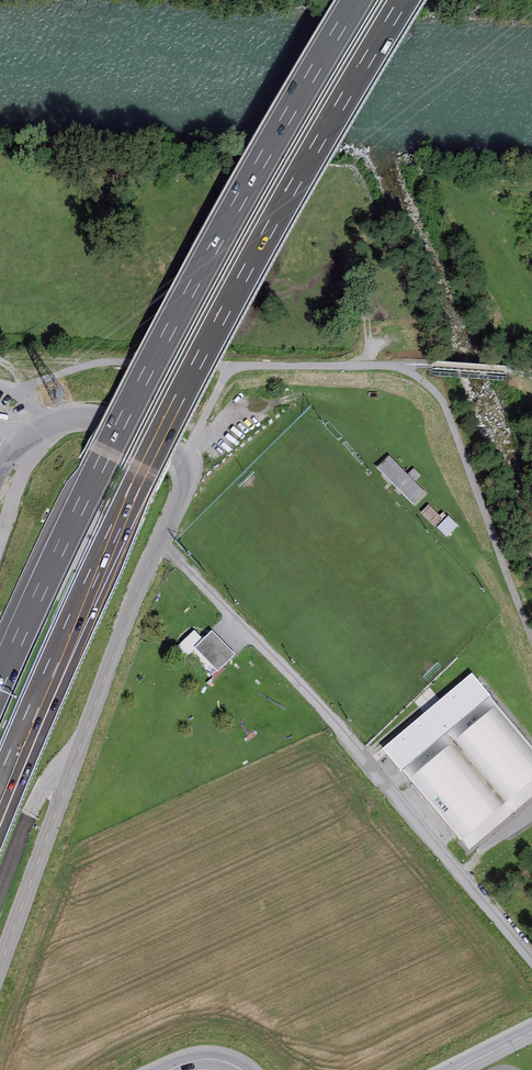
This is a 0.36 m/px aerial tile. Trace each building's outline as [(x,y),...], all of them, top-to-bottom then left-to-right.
[(390,457),(378,468),(415,507),(428,495),(416,482),(421,477),(414,470),(408,476),(390,457)] [(429,505),(422,513),(447,536),(457,526),(444,513),(440,515),(429,505)] [(203,640),(195,631),(175,650),(185,660),(191,654),(213,677),(235,656),(212,631),(203,640)] [(384,730),(475,838),(531,790),(531,727),(472,656),(384,730)]
